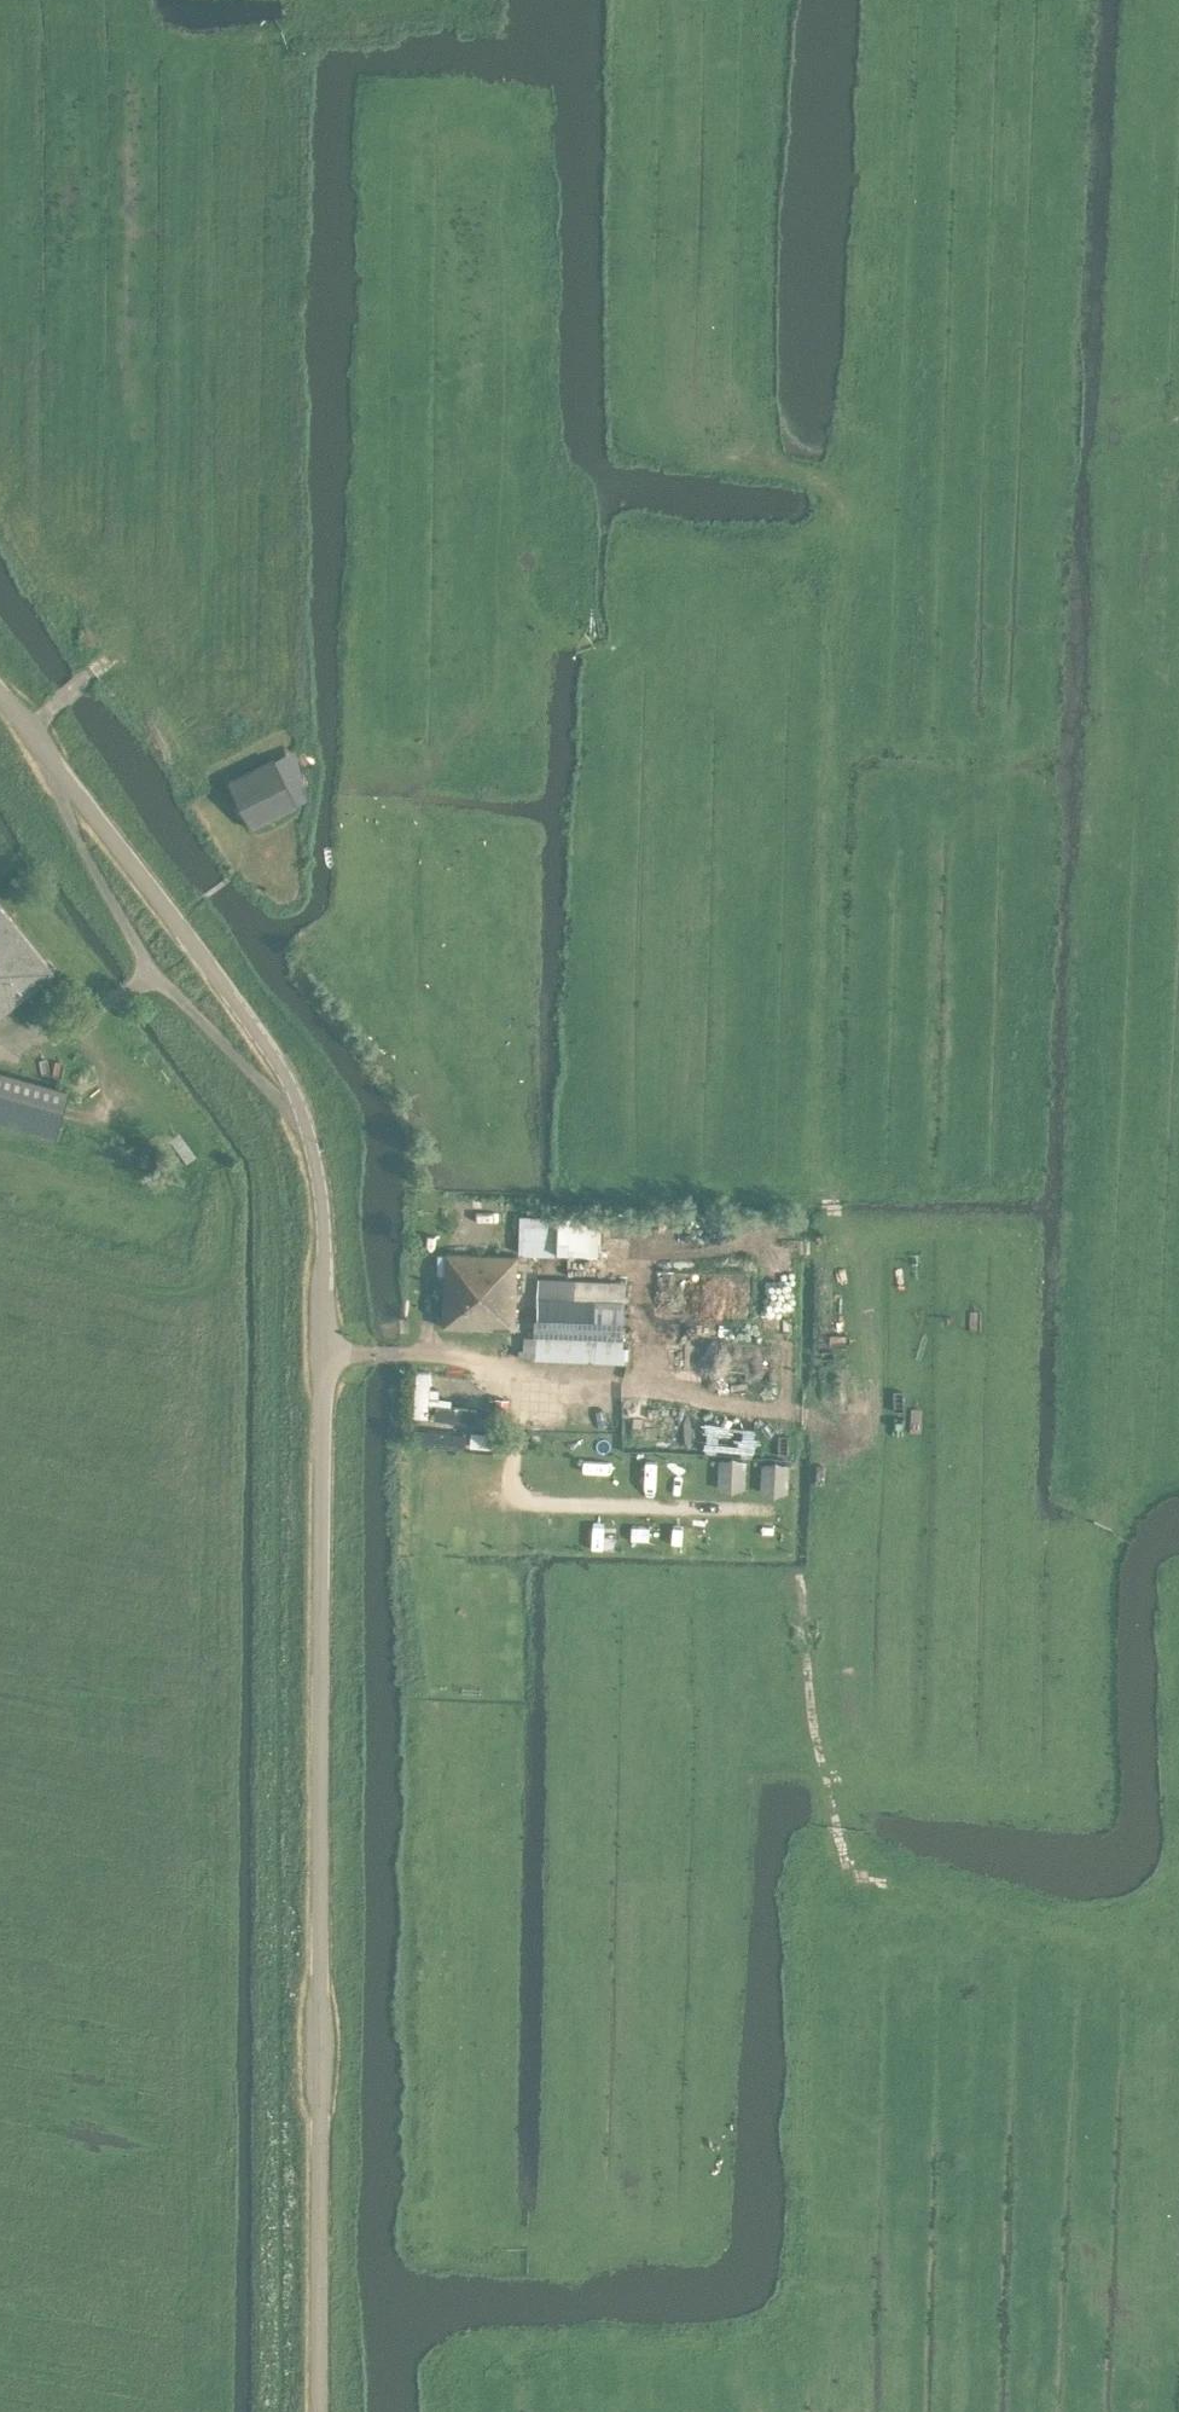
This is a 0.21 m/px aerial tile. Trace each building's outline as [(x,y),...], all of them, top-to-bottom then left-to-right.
[(295,805),(273,759),(227,782),(250,827),(295,805)] [(53,971),(0,905),(0,1013),(53,971)] [(56,1138),(69,1090),(0,1071),(0,1122),(56,1138)] [(520,1216),(518,1253),(599,1256),(600,1219),(520,1216)] [(436,1256),(436,1275),(442,1275),(441,1327),(515,1329),(516,1256),(436,1256)] [(537,1278),(533,1358),(624,1362),(626,1362),(628,1348),(624,1348),(625,1283),(625,1282),(537,1278)] [(415,1368),(412,1414),(426,1414),(429,1369),(415,1368)] [(495,1398),(494,1408),(506,1409),(507,1399),(495,1398)] [(435,1402),(433,1416),(473,1421),(475,1407),(435,1402)] [(687,1418),(685,1443),(748,1448),(748,1445),(758,1446),(759,1423),(687,1418)] [(748,1458),(721,1457),(719,1485),(746,1486),(748,1458)]
